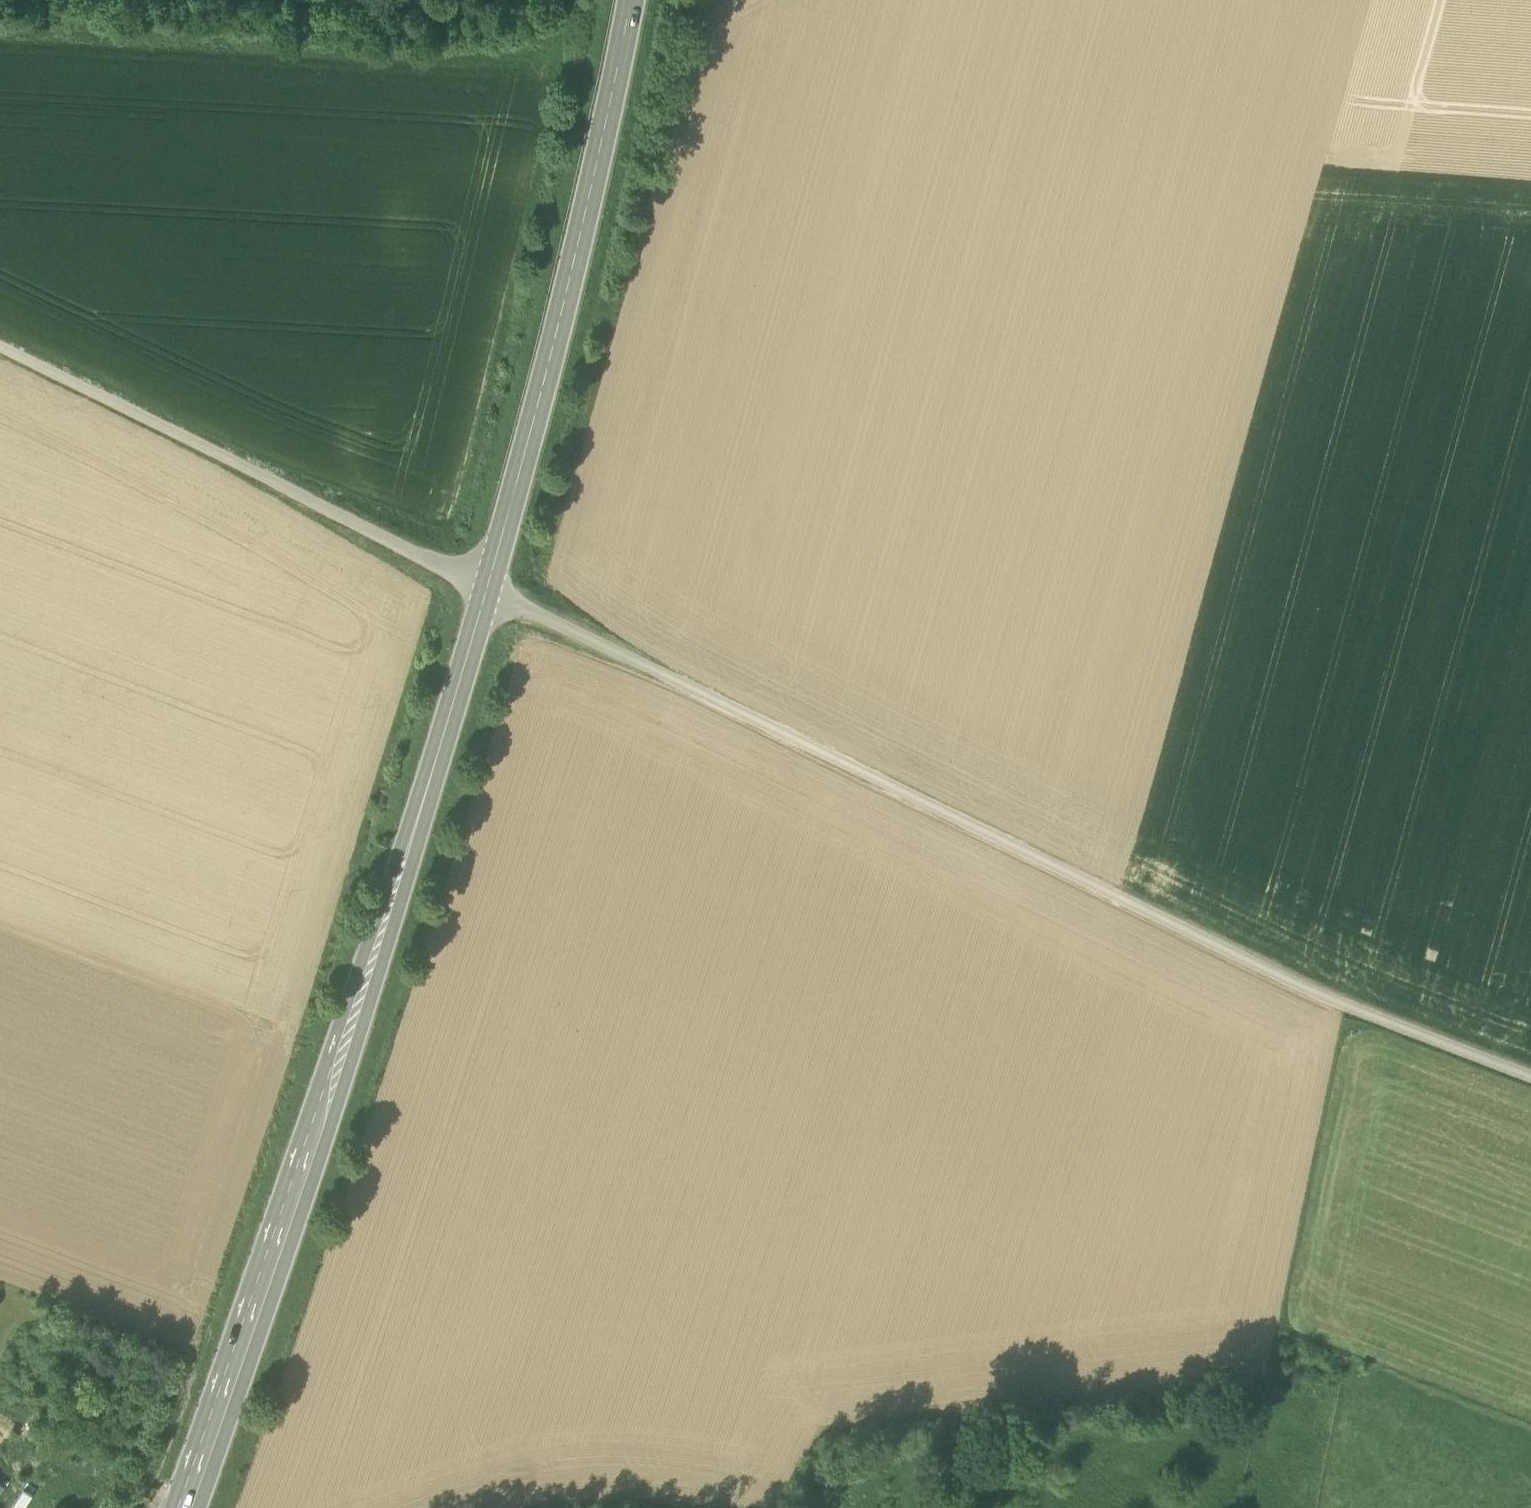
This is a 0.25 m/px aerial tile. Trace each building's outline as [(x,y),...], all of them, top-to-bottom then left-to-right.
[(10,1507),(21,1507),(31,1490),(22,1486),(10,1507)]
